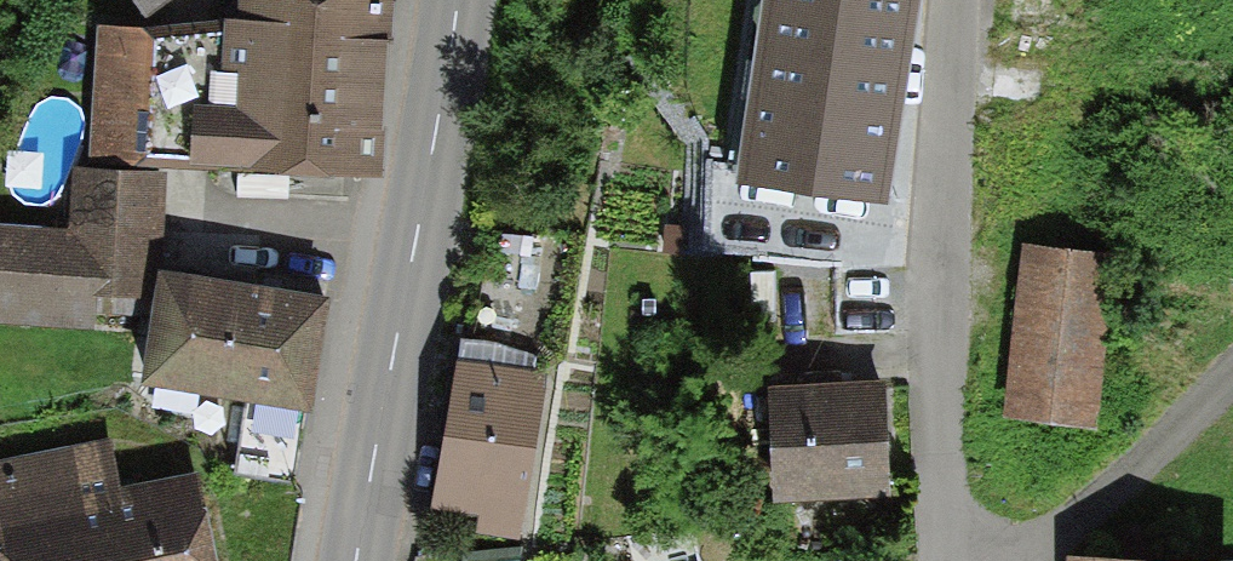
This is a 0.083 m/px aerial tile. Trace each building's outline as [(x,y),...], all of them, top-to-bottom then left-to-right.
[(234,16),(98,32),(93,163),(378,183),(382,134),(379,134),(384,40),(391,41),(394,0),(238,0),(234,16)] [(144,19),(171,0),(130,0),(144,19)] [(736,179),(883,199),(910,0),(760,0),(736,179)] [(0,225),(0,319),(95,327),(96,314),(155,316),(163,271),(167,173),(72,167),(68,232),(0,225)] [(1005,412),(1096,420),(1112,249),(1021,240),(1005,412)] [(155,316),(143,382),(246,400),(235,468),(287,477),(298,411),(310,413),(330,300),(163,271),(155,316)] [(455,363),(434,510),(482,517),(480,531),(521,537),(544,376),(455,363)] [(771,504),(891,498),(885,378),(765,384),(771,504)] [(198,481),(120,496),(108,432),(0,453),(0,546),(3,560),(214,560),(198,481)]
